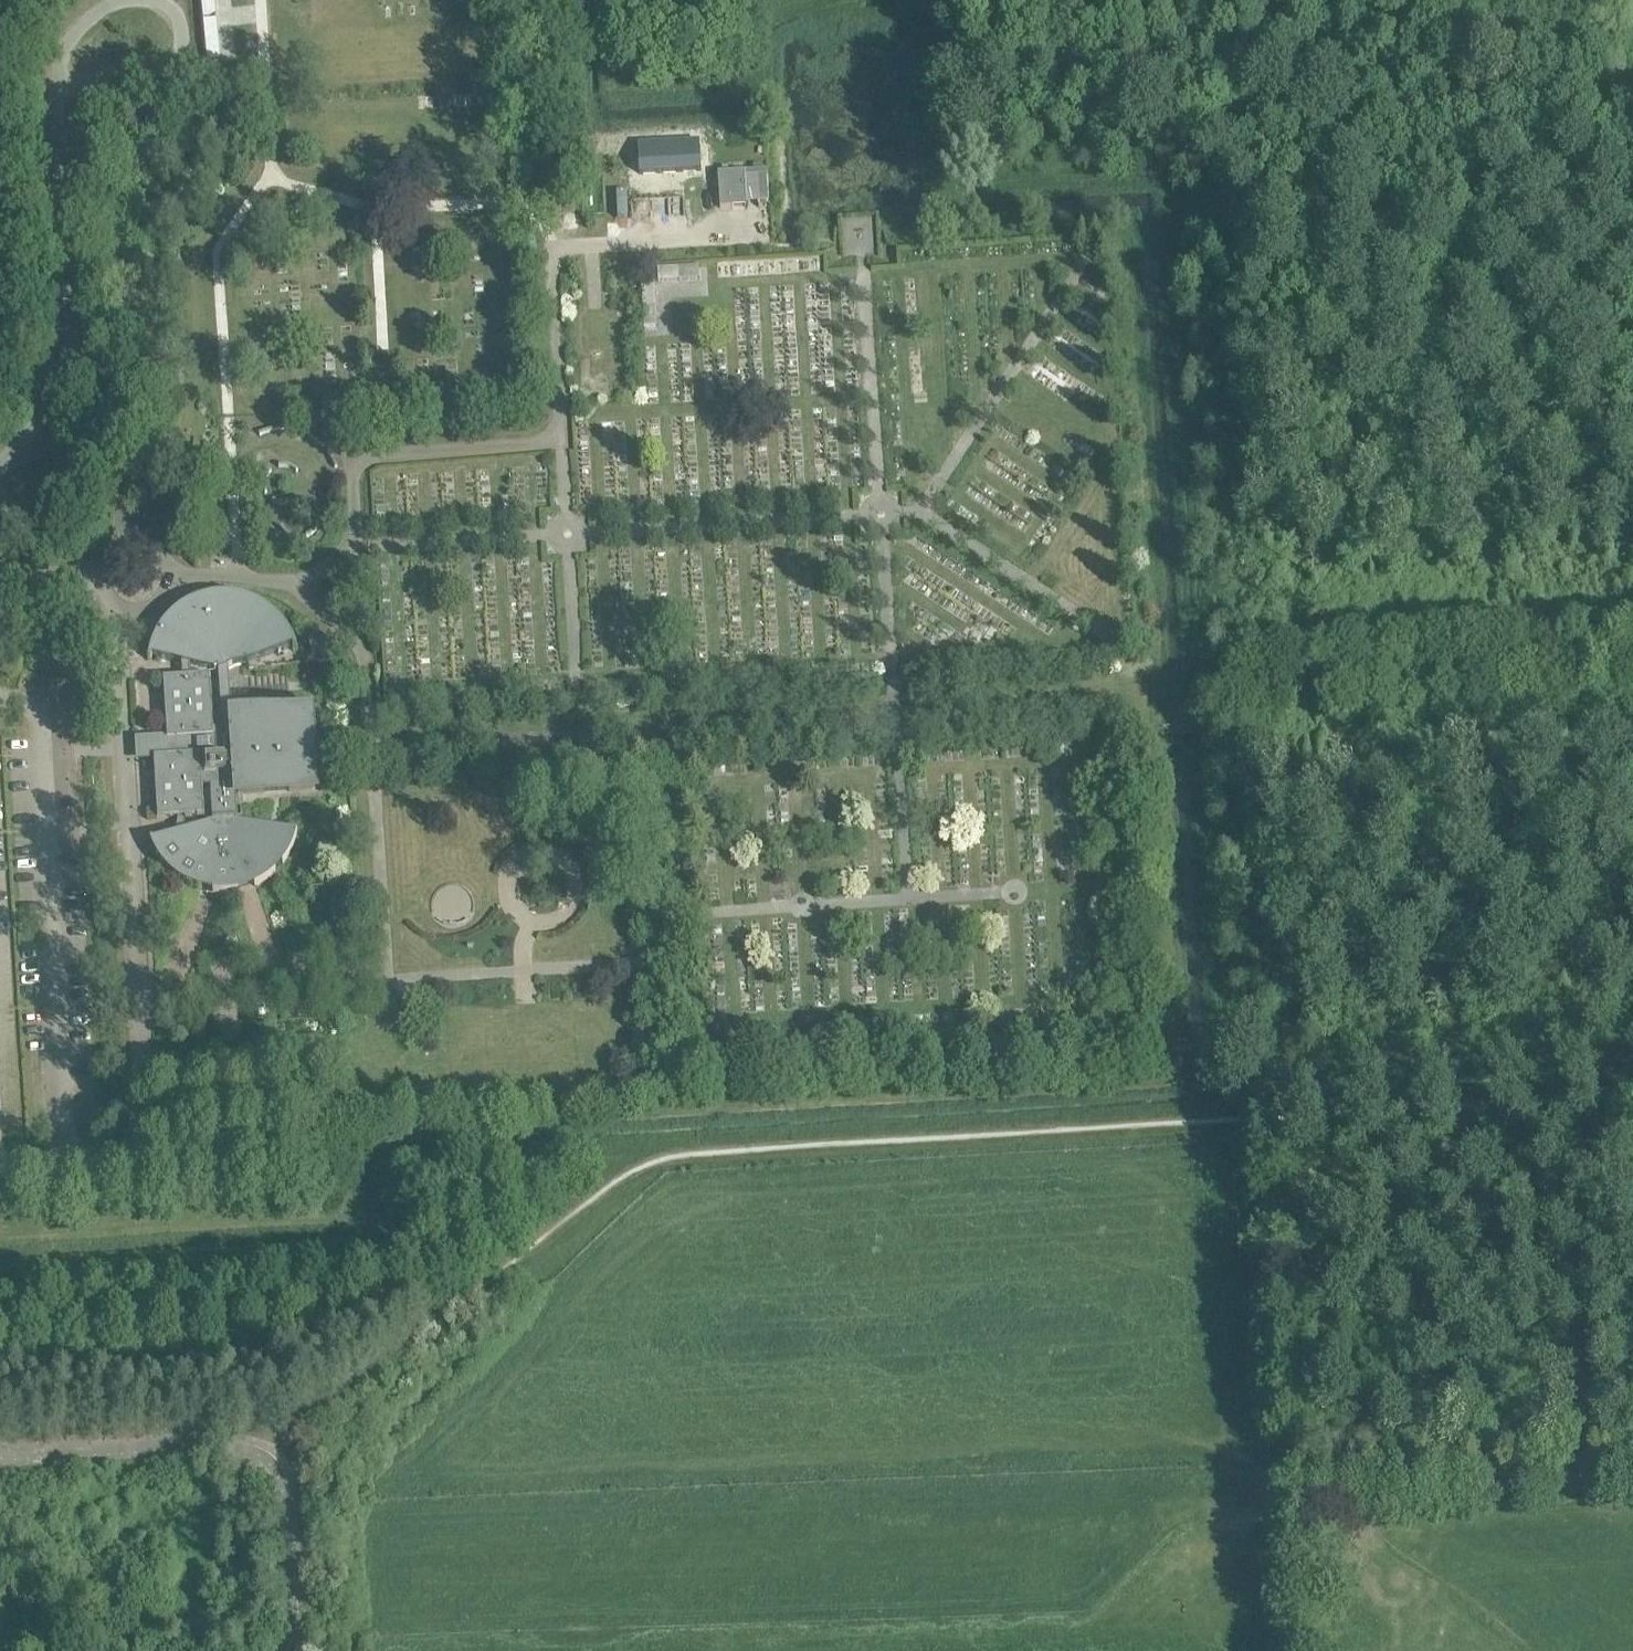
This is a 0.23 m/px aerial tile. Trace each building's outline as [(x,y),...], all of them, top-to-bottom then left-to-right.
[(637,144),(637,145),(637,153),(638,174),(701,170),(699,147),(699,141),(693,141),(637,144)] [(719,207),(746,206),(744,172),(717,173),(719,207)] [(293,650),(296,649),(294,643),(291,637),(288,631),(284,625),(280,620),(275,615),(270,611),(265,607),(259,603),(253,601),(246,598),(240,596),(233,595),(227,595),(220,595),(213,595),(206,596),(201,598),(195,600),(190,602),(184,605),(179,609),(173,613),(168,617),(164,622),(160,628),(157,633),(154,639),(151,646),(149,652),(148,659),(150,660),(151,657),(181,663),(182,676),(147,679),(150,733),(166,731),(166,738),(153,738),(155,756),(152,756),(142,757),(146,819),(155,819),(156,819),(177,818),(177,820),(176,826),(174,830),(171,834),(166,836),(152,841),(152,838),(149,839),(151,845),(154,852),(157,858),(161,863),(166,869),(170,873),(176,878),(181,882),(187,885),(193,888),(200,890),(205,891),(210,892),(214,893),(220,893),(226,893),(232,893),(238,892),(243,890),(249,888),(254,886),(260,883),(266,879),(271,875),(276,871),(280,866),(284,860),(288,854),(291,848),(294,842),(295,836),(297,829),(294,829),(293,832),(236,820),(237,817),(235,783),(237,783),(238,794),(264,793),(264,791),(289,789),(289,791),(315,789),(313,763),(311,763),(310,738),(312,738),(310,712),(284,714),(284,715),(259,717),(259,715),(233,717),(233,728),(232,728),(228,669),(292,647),(293,650)]
